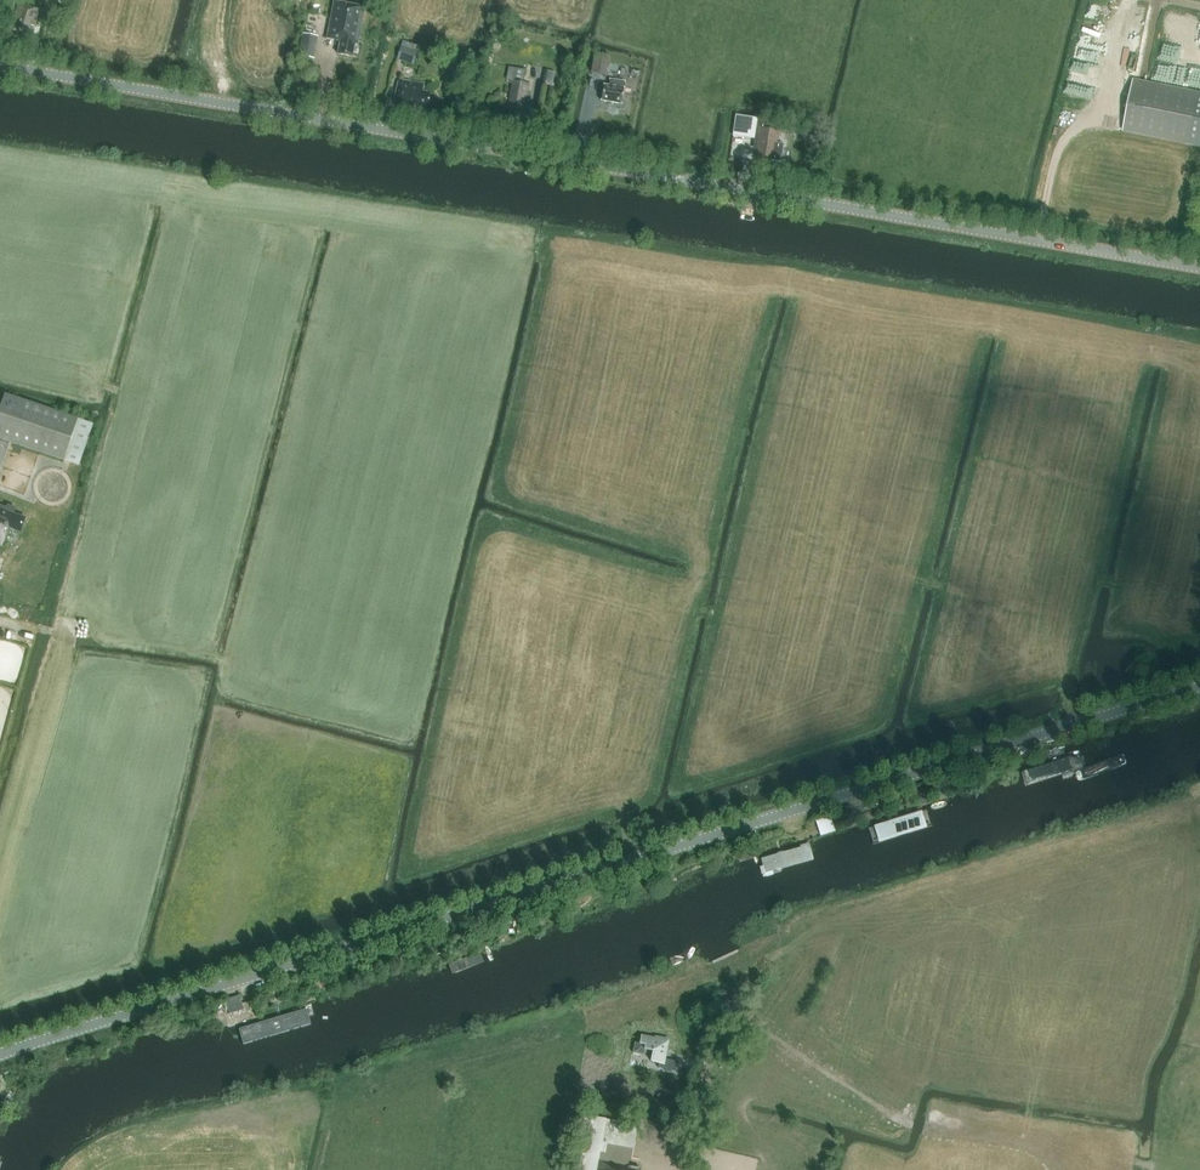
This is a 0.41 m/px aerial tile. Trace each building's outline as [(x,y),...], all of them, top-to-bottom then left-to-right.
[(334,1),(326,39),(339,42),(337,55),(352,58),(355,45),(357,45),(365,7),(334,1)] [(35,25),(40,8),(20,2),(15,19),(19,20),(17,25),(30,29),(31,24),(35,25)] [(298,56),(314,59),(318,37),(302,34),(298,56)] [(402,43),(397,60),(413,65),(418,48),(402,43)] [(594,53),(590,73),(606,76),(610,56),(594,53)] [(530,85),(523,84),(526,71),(509,67),(506,80),(513,82),(511,90),(514,90),(513,94),(511,94),(508,110),(510,110),(508,118),(519,120),(521,110),(524,111),(530,85)] [(556,85),(559,72),(548,69),(545,82),(556,85)] [(624,83),(610,80),(611,77),(606,76),(604,86),(603,86),(601,101),(621,104),(624,89),(623,89),(624,83)] [(427,106),(430,93),(422,91),(423,85),(398,80),(394,104),(413,108),(413,104),(427,106)] [(1133,81),(1123,130),(1199,146),(1199,95),(1133,81)] [(780,158),(781,149),(777,148),(779,131),(756,128),(753,146),(759,146),(757,161),(771,163),(772,157),(780,158)] [(801,140),(817,143),(819,132),(803,129),(801,140)] [(22,446),(79,466),(93,424),(5,394),(0,408),(0,469),(4,457),(10,442),(22,446)] [(26,518),(14,513),(16,508),(9,505),(8,509),(3,507),(3,506),(0,505),(0,544),(2,545),(9,528),(21,532),(26,518)] [(1093,748),(1024,771),(1028,783),(1097,760),(1093,748)] [(1015,755),(1001,760),(1004,766),(1017,760),(1015,755)] [(925,789),(939,792),(941,787),(939,780),(928,783),(925,789)] [(925,828),(919,810),(854,830),(859,847),(925,828)] [(832,831),(829,822),(817,826),(820,835),(832,831)] [(758,859),(763,877),(813,862),(809,843),(758,859)] [(240,994),(225,999),(229,1013),(244,1009),(240,994)] [(246,1001),(247,1009),(256,1007),(255,999),(246,1001)] [(224,1030),(229,1048),(313,1024),(307,1005),(224,1030)] [(658,1067),(665,1069),(671,1039),(658,1037),(658,1039),(644,1036),(643,1043),(638,1042),(636,1052),(646,1054),(647,1052),(655,1054),(653,1061),(659,1063),(658,1067)] [(641,1168),(598,1160),(606,1119),(582,1115),(572,1169),(640,1169),(641,1168)]
